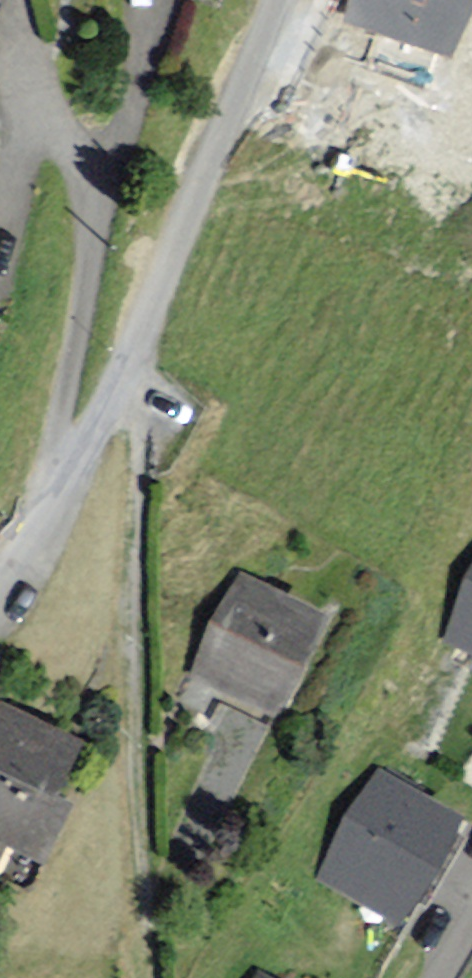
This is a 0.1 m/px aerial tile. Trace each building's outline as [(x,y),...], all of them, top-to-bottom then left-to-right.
[(344,6),(450,44),(466,0),(347,0),(344,6)] [(321,620),(247,580),(195,674),(270,715),(321,620)] [(449,636),(471,645),(471,581),(449,636)] [(3,707),(0,713),(0,851),(5,840),(39,857),(64,807),(45,797),(73,742),(3,707)] [(383,774),(324,876),(399,920),(459,818),(383,774)]
